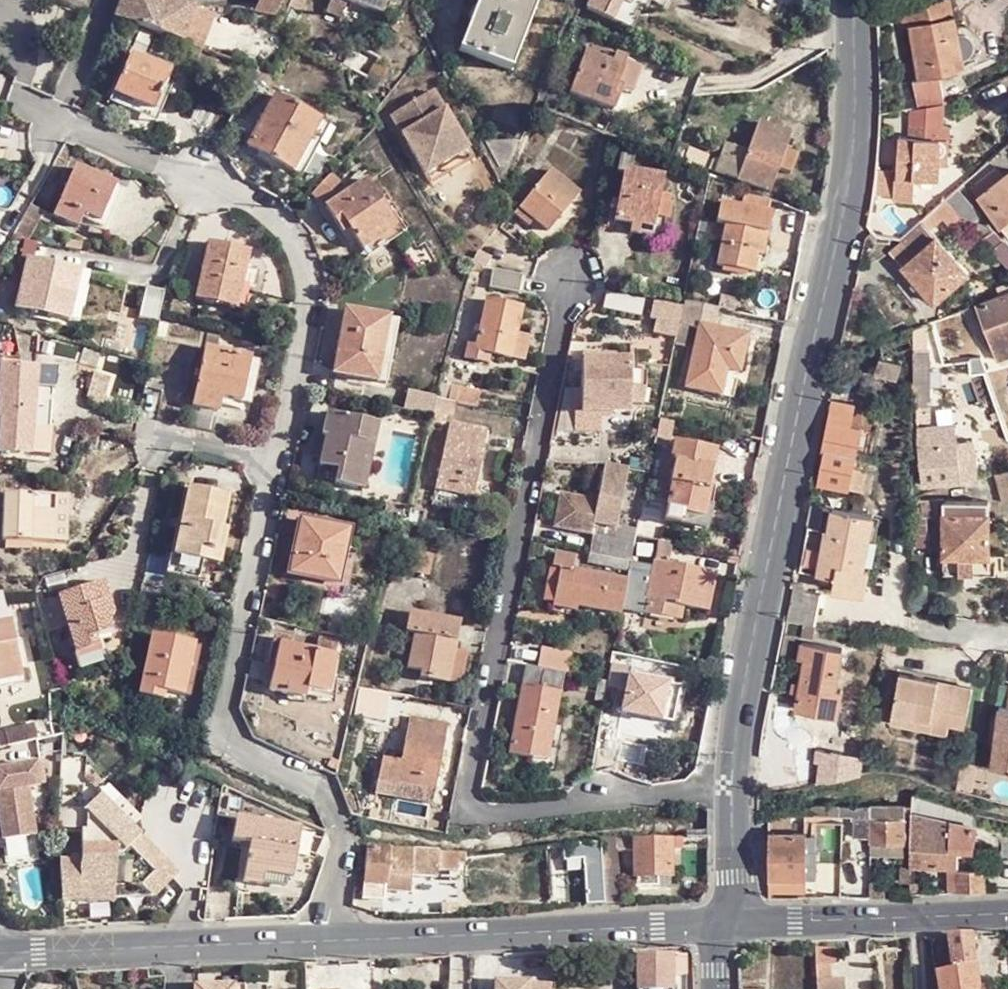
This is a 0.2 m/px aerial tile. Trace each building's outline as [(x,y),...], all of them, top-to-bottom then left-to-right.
[(121,23),(179,44),(191,11),(160,0),(131,0),(121,23)] [(253,16),(271,24),(272,22),(283,0),(261,0),(253,16)] [(324,12),(338,18),(345,1),(380,16),(386,0),(329,0),(324,12)] [(457,52),(512,74),(541,0),(479,0),(457,52)] [(632,0),(591,0),(586,10),(628,31),(639,10),(640,7),(631,3),(632,0)] [(631,3),(640,7),(639,10),(646,13),(652,0),(632,0),(631,3)] [(920,80),(938,77),(957,73),(956,64),(962,61),(964,58),(965,54),(966,50),(964,46),(961,43),(958,25),(955,25),(952,6),(925,9),(918,0),(913,0),(900,9),(901,15),(888,18),(891,31),(910,26),(920,80)] [(925,9),(952,6),(966,4),(972,0),(918,0),(925,9)] [(191,11),(179,44),(182,45),(198,51),(212,19),(191,11)] [(140,33),(135,43),(147,48),(151,38),(140,33)] [(198,51),(182,45),(174,68),(189,74),(198,51)] [(611,67),(586,56),(570,95),(614,112),(621,96),(632,100),(641,76),(625,69),(627,64),(614,59),(611,67)] [(176,79),(129,58),(112,96),(159,116),(176,79)] [(366,80),(363,87),(374,92),(385,72),(376,66),(368,81),(366,80)] [(366,80),(344,69),(350,91),(361,90),(363,87),(366,80)] [(909,81),(913,108),(942,103),(938,77),(920,80),(909,81)] [(327,118),(283,93),(254,145),(298,170),(327,118)] [(434,94),(392,118),(421,169),(439,158),(444,167),(468,153),(434,94)] [(899,140),(897,179),(917,180),(939,179),(941,156),(949,156),(950,126),(927,125),(908,130),(907,139),(899,140)] [(791,139),(758,126),(748,153),(727,147),(720,164),(712,161),(709,170),(769,193),(781,167),(791,169),(800,150),(788,145),(791,139)] [(439,158),(421,169),(426,177),(444,167),(439,158)] [(970,191),(977,199),(1004,177),(998,170),(970,191)] [(128,194),(74,171),(53,218),(79,230),(85,219),(112,230),(128,194)] [(549,173),(518,212),(528,218),(549,235),(579,196),(549,173)] [(664,181),(625,174),(614,222),(655,229),(664,181)] [(977,199),(1007,236),(1007,174),(1004,177),(977,199)] [(917,180),(897,179),(894,179),(894,203),(915,204),(917,180)] [(398,229),(368,183),(325,210),(341,234),(348,231),(363,253),(398,229)] [(946,200),(954,209),(969,226),(979,215),(956,190),(946,200)] [(946,200),(930,214),(938,223),(954,209),(946,200)] [(748,213),(728,208),(721,206),(716,227),(725,229),(715,269),(752,278),(757,260),(762,260),(772,218),(768,217),(770,206),(751,202),(748,213)] [(43,217),(29,208),(11,240),(29,244),(43,217)] [(528,218),(518,212),(514,217),(523,225),(528,218)] [(925,223),(891,254),(939,303),(972,273),(925,223)] [(992,230),(981,240),(1007,269),(1007,247),(992,230)] [(477,254),(472,266),(488,270),(490,260),(509,264),(512,248),(488,243),(485,255),(477,254)] [(249,255),(207,246),(194,303),(236,312),(249,255)] [(79,274),(27,263),(16,313),(68,324),(79,274)] [(520,297),(523,279),(494,271),(489,291),(520,297)] [(158,325),(159,320),(165,294),(140,288),(132,320),(158,325)] [(604,290),(601,303),(635,312),(638,299),(604,290)] [(1001,294),(1002,295),(992,299),(1007,343),(1007,291),(1001,294)] [(992,299),(975,306),(996,361),(1007,357),(1007,343),(992,299)] [(486,304),(476,349),(475,354),(482,356),(512,362),(523,311),(486,304)] [(681,311),(659,305),(656,323),(678,328),(681,311)] [(719,311),(686,305),(681,327),(698,332),(699,328),(714,331),(719,311)] [(398,320),(354,309),(341,372),(379,381),(385,357),(390,358),(398,320)] [(678,328),(656,323),(655,324),(660,335),(676,338),(678,328)] [(0,327),(0,359),(19,360),(13,331),(0,327)] [(699,328),(698,332),(686,388),(721,396),(727,371),(740,374),(747,339),(714,331),(699,328)] [(104,355),(117,359),(120,345),(107,342),(104,355)] [(475,354),(476,349),(468,348),(465,362),(480,366),(482,356),(475,354)] [(928,350),(912,352),(912,375),(929,374),(928,350)] [(241,404),(251,362),(204,352),(192,408),(219,414),(222,400),(241,404)] [(903,365),(879,359),(875,375),(898,382),(903,365)] [(262,364),(251,362),(241,404),(253,407),(262,364)] [(0,374),(0,406),(33,408),(35,390),(35,368),(0,367),(0,374)] [(583,367),(582,417),(602,418),(630,417),(630,413),(632,376),(632,368),(583,367)] [(49,372),(35,368),(35,390),(56,390),(57,384),(54,377),(49,372)] [(646,377),(632,376),(630,413),(641,412),(646,377)] [(109,390),(94,380),(87,400),(101,412),(109,390)] [(454,391),(451,405),(458,406),(461,391),(454,391)] [(458,406),(480,410),(483,396),(461,391),(458,406)] [(407,397),(403,412),(431,418),(435,402),(407,397)] [(435,402),(431,418),(430,424),(445,427),(447,417),(454,419),(458,406),(451,405),(435,402)] [(0,406),(0,422),(2,422),(1,456),(29,458),(31,430),(33,408),(0,406)] [(834,406),(830,424),(846,428),(851,409),(834,406)] [(318,438),(317,440),(326,443),(321,463),(316,485),(363,495),(377,428),(326,417),(321,438),(318,438)] [(602,418),(582,417),(575,417),(573,439),(601,439),(602,418)] [(846,428),(830,424),(823,452),(827,453),(820,484),(848,490),(862,432),(846,428)] [(489,433),(452,425),(437,490),(472,499),(489,433)] [(923,486),(974,480),(971,441),(957,442),(956,426),(919,429),(923,486)] [(31,430),(29,458),(50,459),(52,431),(31,430)] [(326,443),(317,440),(312,461),(321,463),(326,443)] [(716,453),(675,444),(670,464),(674,465),(670,485),(673,486),(665,522),(708,532),(718,489),(711,488),(715,472),(713,472),(716,453)] [(610,559),(631,563),(634,547),(636,538),(637,533),(616,529),(626,472),(604,468),(597,504),(561,497),(554,530),(593,537),(589,555),(610,559)] [(1007,503),(1007,470),(997,473),(1006,504),(1007,503)] [(236,497),(202,489),(193,518),(187,517),(175,571),(209,580),(213,561),(227,564),(235,527),(230,526),(236,497)] [(5,544),(21,544),(33,546),(57,547),(58,526),(69,526),(70,500),(6,498),(5,544)] [(840,524),(829,522),(819,566),(845,571),(843,578),(853,579),(851,589),(882,594),(888,567),(882,566),(892,512),(843,503),(840,524)] [(915,517),(914,533),(929,534),(929,520),(944,520),(944,576),(988,577),(989,507),(944,505),(944,503),(917,503),(917,517),(915,517)] [(350,533),(300,523),(289,577),(338,587),(350,533)] [(68,547),(69,526),(58,526),(57,547),(68,547)] [(670,567),(673,546),(636,538),(634,547),(645,549),(642,563),(654,565),(650,579),(643,577),(629,574),(627,584),(622,613),(675,622),(678,608),(708,614),(715,574),(670,567)] [(33,546),(21,544),(20,552),(33,553),(33,546)] [(645,549),(634,547),(631,563),(631,567),(644,568),(643,577),(650,579),(654,565),(642,563),(645,549)] [(607,570),(610,559),(589,555),(587,565),(607,570)] [(544,602),(621,618),(622,613),(627,584),(575,572),(577,561),(555,557),(553,569),(550,568),(544,602)] [(631,567),(631,563),(610,559),(607,570),(629,574),(629,573),(631,567)] [(629,574),(643,577),(644,568),(631,567),(629,573),(629,574)] [(792,584),(785,622),(788,623),(805,624),(815,626),(817,626),(821,598),(803,594),(804,586),(792,584)] [(98,586),(34,603),(42,632),(60,628),(69,657),(84,654),(81,641),(105,635),(102,619),(107,618),(98,586)] [(0,589),(0,683),(20,679),(12,643),(19,641),(7,590),(0,589)] [(461,622),(411,612),(407,635),(416,637),(409,671),(418,673),(416,681),(457,690),(463,659),(454,657),(461,622)] [(194,646),(150,637),(136,699),(161,706),(163,698),(182,701),(194,646)] [(798,639),(786,638),(781,663),(793,665),(798,639)] [(315,651),(279,644),(270,693),(309,702),(311,693),(327,696),(338,644),(317,640),(315,651)] [(843,650),(803,644),(801,656),(805,657),(798,711),(838,718),(841,691),(837,691),(843,650)] [(566,673),(569,674),(574,655),(543,648),(540,669),(566,673)] [(621,679),(629,682),(631,676),(637,677),(638,669),(624,666),(621,679)] [(540,669),(528,667),(510,754),(549,761),(566,673),(540,669)] [(892,720),(917,725),(918,717),(950,722),(967,724),(972,687),(953,683),(951,695),(936,693),(938,682),(899,675),(892,720)] [(631,676),(629,682),(622,712),(674,725),(683,688),(637,677),(631,676)] [(596,701),(605,702),(609,681),(600,679),(596,701)] [(953,683),(938,682),(936,693),(951,695),(953,683)] [(357,690),(353,711),(381,716),(385,695),(357,690)] [(1002,708),(992,769),(1007,772),(1007,709),(1002,708)] [(918,717),(917,725),(949,730),(950,722),(918,717)] [(448,728),(409,721),(400,764),(383,763),(376,796),(416,803),(419,790),(435,793),(448,728)] [(3,735),(7,750),(36,743),(32,728),(3,735)] [(824,765),(821,784),(863,776),(868,748),(847,745),(846,757),(821,753),(818,765),(824,765)] [(85,761),(62,760),(62,778),(60,813),(59,823),(92,824),(91,811),(90,803),(85,803),(85,761)] [(0,773),(0,808),(6,844),(32,839),(23,792),(30,791),(41,789),(37,766),(0,773)] [(117,787),(108,795),(136,828),(146,820),(117,787)] [(419,790),(416,803),(433,807),(435,793),(419,790)] [(30,791),(23,792),(32,839),(38,837),(30,791)] [(108,795),(91,811),(92,824),(91,832),(88,833),(89,860),(70,860),(70,863),(61,864),(64,901),(66,929),(84,929),(83,901),(115,901),(115,899),(116,887),(143,888),(154,900),(181,877),(136,828),(108,795)] [(913,795),(910,809),(911,823),(944,824),(946,807),(913,795)] [(819,807),(806,811),(806,816),(855,817),(855,807),(819,807)] [(871,808),(855,807),(855,817),(856,837),(871,837),(871,818),(871,808)] [(963,865),(974,814),(946,807),(944,824),(911,823),(912,868),(963,865)] [(307,826),(239,818),(236,840),(253,842),(250,879),(269,882),(270,874),(301,876),(307,826)] [(871,837),(871,843),(906,845),(907,819),(871,818),(871,837)] [(818,836),(771,834),(770,892),(809,892),(809,879),(817,879),(818,836)] [(683,852),(683,837),(672,838),(672,852),(683,852)] [(600,838),(586,840),(587,864),(602,863),(600,838)] [(600,838),(602,863),(602,874),(603,878),(604,884),(619,881),(617,852),(616,838),(600,838)] [(633,839),(616,838),(617,852),(633,851),(633,839)] [(672,838),(633,839),(633,851),(633,876),(635,876),(659,877),(671,877),(672,852),(672,838)] [(365,847),(365,848),(361,899),(383,901),(385,886),(411,888),(412,877),(437,878),(439,853),(365,847)] [(959,892),(985,891),(985,871),(959,872),(959,892)] [(659,877),(635,876),(634,887),(658,889),(659,877)] [(585,880),(586,907),(605,907),(604,884),(603,878),(594,879),(585,880)] [(143,888),(116,887),(115,899),(154,900),(143,888)] [(972,936),(950,937),(956,970),(939,972),(942,988),(981,988),(972,936)] [(839,962),(838,947),(817,948),(819,964),(831,964),(839,962)] [(640,988),(675,988),(675,955),(639,956),(640,988)] [(687,955),(675,955),(675,988),(687,988),(687,955)] [(833,979),(831,964),(819,964),(820,981),(833,979)] [(820,988),(847,988),(845,978),(833,979),(820,981),(820,988)] [(499,988),(537,988),(538,983),(500,981),(499,988)]
